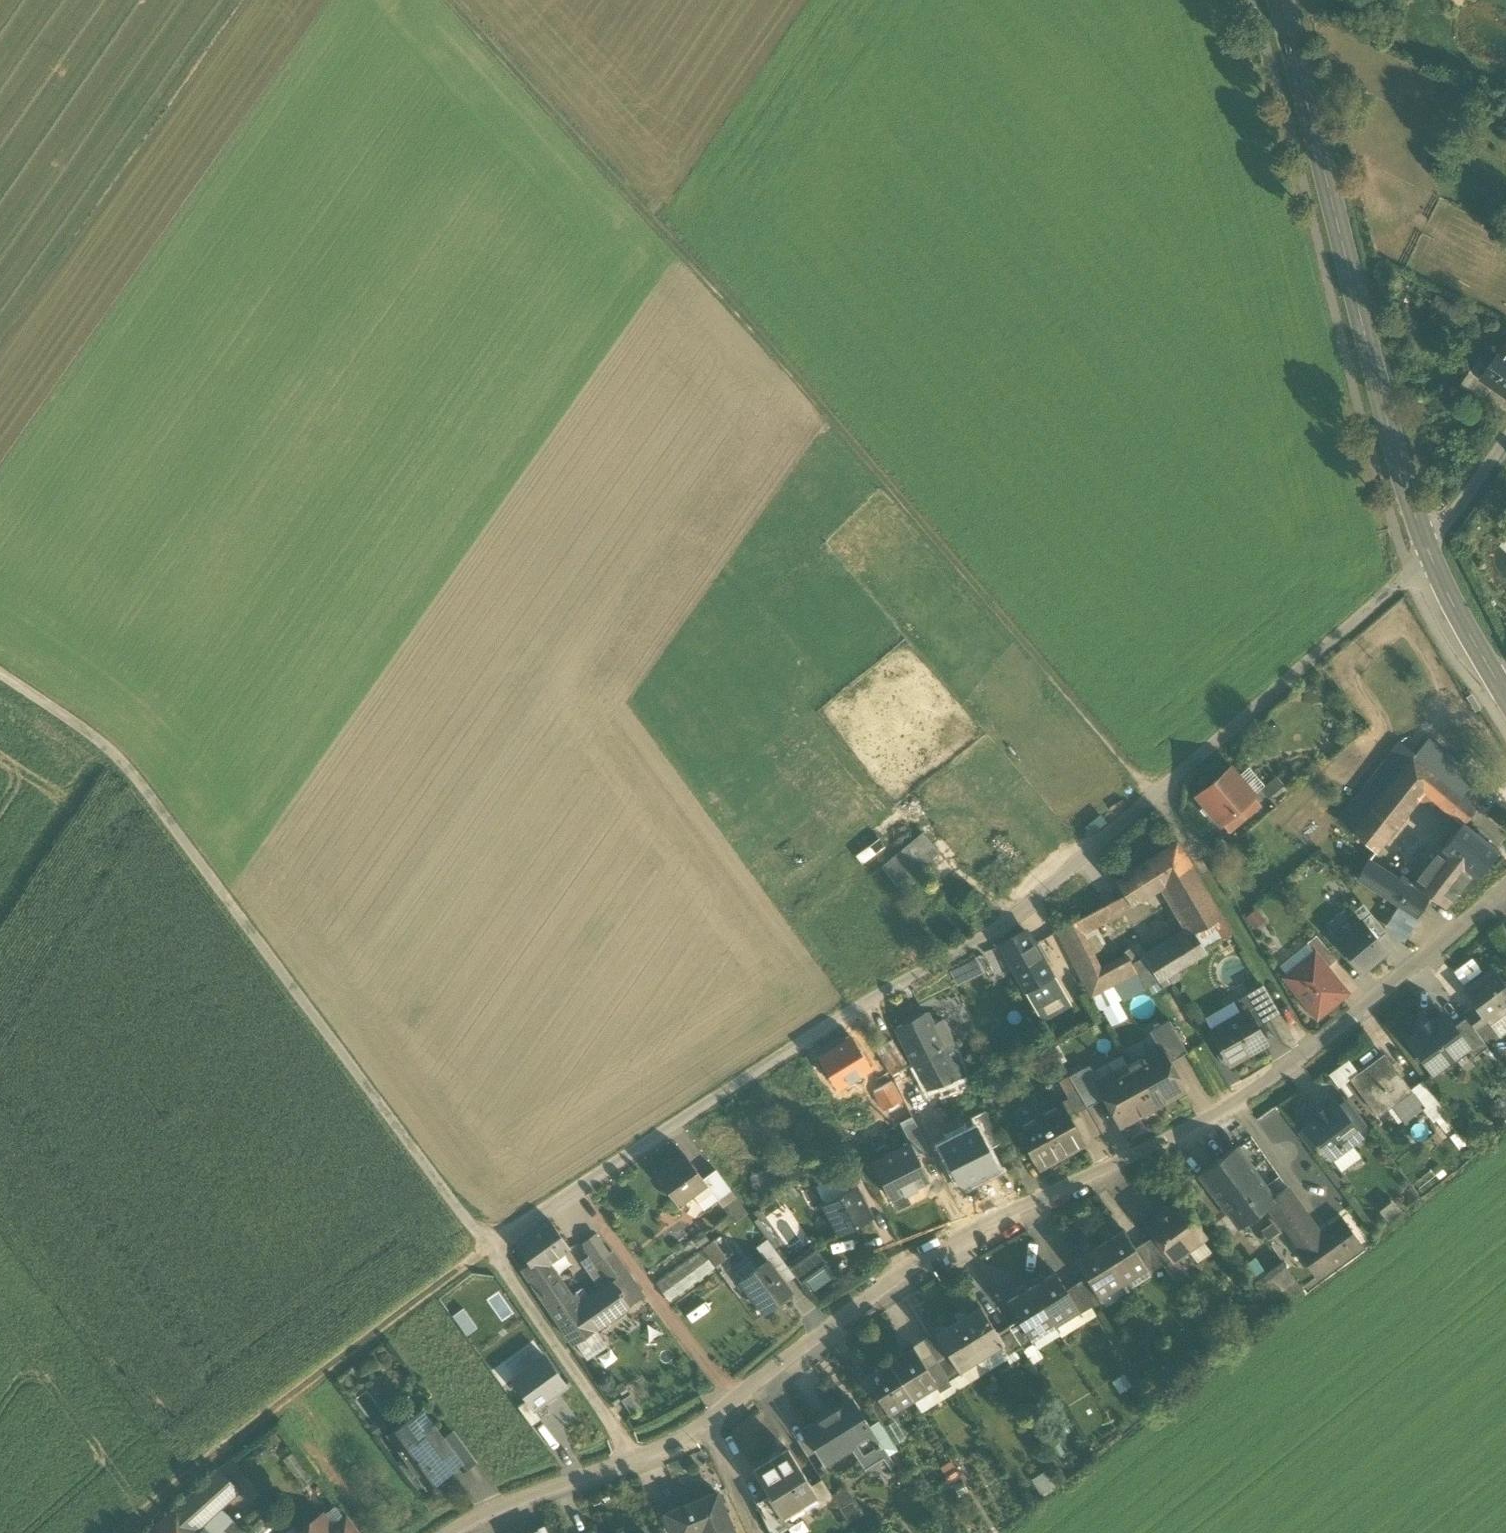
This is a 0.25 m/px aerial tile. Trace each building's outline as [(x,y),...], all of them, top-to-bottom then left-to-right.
[(1471,314),(1456,307),(1450,319),(1464,327),(1471,314)] [(1501,350),(1480,379),(1505,396),(1505,354),(1501,350)] [(1470,778),(1426,741),(1413,756),(1436,776),(1457,794),(1470,778)] [(1370,808),(1363,817),(1387,837),(1424,792),(1436,776),(1413,756),(1412,756),(1370,808)] [(1254,795),(1230,767),(1196,796),(1220,824),(1221,823),(1253,796),(1254,795)] [(1457,794),(1436,776),(1424,792),(1448,812),(1460,797),(1457,794)] [(1253,796),(1221,823),(1228,831),(1260,804),(1253,796)] [(1475,810),(1460,797),(1448,812),(1462,824),(1463,825),(1475,810)] [(1358,799),(1340,821),(1351,831),(1363,817),(1370,808),(1358,799)] [(1387,837),(1363,817),(1351,831),(1375,853),(1387,837)] [(1463,825),(1462,824),(1440,850),(1469,874),(1475,878),(1496,852),(1463,825)] [(922,832),(880,866),(896,886),(938,852),(922,832)] [(1221,916),(1177,841),(1161,851),(1170,864),(1162,868),(1170,881),(1163,886),(1192,931),(1193,933),(1194,932),(1198,930),(1221,916)] [(1469,874),(1440,850),(1413,883),(1417,886),(1429,896),(1430,896),(1444,907),(1469,874)] [(1161,851),(1115,880),(1124,894),(1132,906),(1163,886),(1170,881),(1162,868),(1170,864),(1161,851)] [(1417,886),(1414,889),(1368,860),(1357,879),(1416,917),(1429,896),(1417,886)] [(1124,894),(1056,930),(1090,995),(1121,979),(1112,963),(1100,969),(1083,935),(1132,906),(1124,894)] [(1362,904),(1353,911),(1361,921),(1375,936),(1383,929),(1362,904)] [(1375,936),(1361,921),(1336,942),(1362,973),(1388,952),(1375,936)] [(1025,931),(998,946),(1025,992),(1026,992),(1051,977),(1052,976),(1025,931)] [(1197,936),(1194,932),(1193,933),(1192,931),(1171,944),(1184,965),(1206,952),(1197,936)] [(1336,961),(1317,937),(1307,944),(1315,953),(1327,968),(1336,961)] [(1184,965),(1171,944),(1160,951),(1173,972),(1184,965)] [(1173,972),(1160,951),(1146,958),(1145,959),(1158,981),(1173,972)] [(1315,953),(1284,978),(1317,1019),(1348,993),(1327,968),(1315,953)] [(1158,981),(1145,959),(1146,958),(1144,955),(1131,963),(1136,972),(1145,985),(1147,988),(1158,981)] [(1131,963),(1125,956),(1112,963),(1121,979),(1136,972),(1131,963)] [(978,958),(951,973),(957,983),(984,968),(978,958)] [(1493,970),(1462,993),(1473,1008),(1486,1026),(1505,1012),(1505,988),(1493,970)] [(1121,979),(1090,995),(1098,1009),(1145,985),(1136,972),(1121,979)] [(1051,977),(1026,992),(1035,1007),(1060,992),(1051,977)] [(1269,1018),(1253,990),(1232,1002),(1239,1014),(1245,1011),(1255,1029),(1269,1018)] [(1060,992),(1035,1007),(1042,1019),(1067,1004),(1060,992)] [(1473,1008),(1464,1014),(1466,1018),(1477,1033),(1486,1026),(1473,1008)] [(1239,1014),(1211,1031),(1229,1062),(1263,1042),(1255,1029),(1245,1011),(1239,1014)] [(924,1012),(895,1027),(913,1062),(942,1048),(931,1024),(928,1019),(924,1012)] [(939,1014),(928,1019),(931,1024),(942,1048),(952,1043),(943,1022),(939,1014)] [(1444,1014),(1433,1023),(1430,1020),(1417,1029),(1420,1032),(1409,1041),(1432,1073),(1451,1059),(1449,1056),(1449,1053),(1463,1043),(1464,1042),(1453,1027),(1444,1014)] [(1466,1018),(1453,1027),(1464,1042),(1463,1043),(1474,1057),(1487,1047),(1477,1033),(1466,1018)] [(1170,1020),(1150,1030),(1159,1048),(1160,1048),(1168,1062),(1187,1052),(1170,1020)] [(818,1057),(837,1088),(871,1068),(852,1037),(818,1057)] [(907,1063),(891,1037),(874,1048),(890,1073),(907,1063)] [(963,1076),(952,1043),(942,1048),(913,1062),(926,1088),(963,1076)] [(1159,1048),(1128,1064),(1151,1107),(1183,1090),(1168,1062),(1160,1048),(1159,1048)] [(1384,1057),(1351,1081),(1377,1118),(1411,1093),(1411,1092),(1410,1091),(1384,1057)] [(1348,1063),(1330,1076),(1338,1086),(1356,1073),(1348,1063)] [(1089,1064),(1069,1075),(1086,1106),(1105,1096),(1097,1082),(1098,1081),(1089,1064)] [(1098,1081),(1097,1082),(1105,1096),(1120,1124),(1151,1107),(1128,1064),(1098,1081)] [(1086,1106),(1069,1075),(1058,1081),(1076,1112),(1086,1106)] [(901,1100),(890,1080),(872,1090),(883,1110),(901,1100)] [(1423,1081),(1410,1091),(1411,1092),(1413,1090),(1426,1108),(1437,1100),(1423,1081)] [(1060,1102),(1038,1114),(1062,1156),(1083,1144),(1060,1102)] [(1351,1124),(1336,1104),(1328,1110),(1326,1107),(1313,1116),(1316,1119),(1307,1126),(1308,1126),(1319,1141),(1330,1157),(1350,1142),(1359,1136),(1358,1135),(1351,1124)] [(986,1111),(970,1119),(975,1128),(976,1128),(987,1151),(1000,1145),(986,1111)] [(1038,1114),(1017,1126),(1040,1168),(1062,1156),(1038,1114)] [(916,1156),(929,1149),(913,1117),(900,1124),(911,1145),(916,1156)] [(1368,1127),(1360,1117),(1351,1124),(1358,1135),(1368,1127)] [(1319,1141),(1308,1126),(1298,1134),(1309,1149),(1319,1141)] [(940,1146),(961,1187),(996,1169),(987,1151),(976,1128),(975,1128),(940,1146)] [(1350,1142),(1330,1157),(1342,1174),(1363,1159),(1350,1142)] [(1464,1144),(1414,1183),(1422,1193),(1471,1154),(1464,1144)] [(916,1156),(911,1145),(873,1164),(891,1199),(904,1193),(905,1195),(917,1189),(916,1186),(928,1180),(916,1156)] [(1237,1151),(1202,1177),(1239,1228),(1266,1207),(1274,1200),(1273,1199),(1265,1187),(1237,1151)] [(686,1155),(657,1176),(677,1204),(692,1193),(706,1183),(703,1179),(686,1155)] [(794,1158),(761,1173),(768,1189),(802,1175),(799,1170),(794,1158)] [(731,1189),(716,1169),(703,1179),(706,1183),(717,1199),(731,1189)] [(761,1173),(750,1177),(757,1194),(768,1189),(761,1173)] [(706,1183),(692,1193),(704,1209),(717,1199),(706,1183)] [(853,1186),(823,1203),(840,1234),(870,1217),(853,1186)] [(1320,1234),(1288,1188),(1273,1199),(1274,1200),(1266,1207),(1273,1217),(1282,1231),(1287,1227),(1322,1276),(1358,1250),(1350,1239),(1354,1236),(1342,1219),(1320,1234)] [(1179,1205),(1149,1226),(1156,1236),(1173,1260),(1203,1238),(1196,1229),(1197,1223),(1193,1216),(1187,1216),(1179,1205)] [(552,1221),(517,1245),(530,1264),(535,1271),(544,1265),(570,1247),(552,1221)] [(1135,1249),(1123,1230),(1099,1245),(1120,1279),(1143,1265),(1144,1264),(1135,1249)] [(607,1253),(595,1234),(582,1243),(595,1263),(604,1257),(608,1254),(607,1253)] [(721,1234),(656,1283),(670,1302),(735,1253),(721,1234)] [(1173,1260),(1156,1236),(1146,1242),(1162,1264),(1164,1266),(1173,1260)] [(794,1276),(768,1240),(757,1248),(767,1262),(783,1284),(794,1276)] [(1162,1264),(1146,1242),(1135,1249),(1144,1264),(1143,1265),(1148,1273),(1162,1264)] [(1099,1245),(1074,1260),(1086,1279),(1095,1295),(1098,1293),(1120,1279),(1099,1245)] [(813,1247),(789,1265),(803,1284),(827,1266),(813,1247)] [(618,1278),(626,1273),(612,1250),(607,1253),(608,1254),(604,1257),(611,1267),(618,1278)] [(611,1267),(604,1257),(595,1263),(603,1274),(611,1267)] [(767,1262),(741,1281),(764,1312),(790,1293),(783,1284),(767,1262)] [(544,1265),(535,1271),(530,1264),(522,1270),(573,1345),(576,1343),(594,1330),(578,1307),(570,1295),(566,1298),(544,1265)] [(1283,1264),(1269,1274),(1288,1301),(1302,1291),(1283,1264)] [(611,1267),(603,1274),(609,1282),(611,1281),(612,1282),(618,1278),(611,1267)] [(618,1278),(612,1282),(618,1290),(632,1281),(626,1273),(618,1278)] [(1066,1291),(1054,1273),(1032,1287),(1053,1321),(1076,1307),(1066,1291)] [(1288,1301),(1269,1274),(1254,1285),(1274,1311),(1288,1301)] [(1095,1295),(1086,1279),(1077,1284),(1091,1308),(1102,1301),(1098,1293),(1095,1295)] [(609,1282),(586,1297),(578,1307),(594,1330),(595,1329),(629,1306),(618,1290),(612,1282),(611,1281),(609,1282)] [(632,1281),(618,1290),(629,1306),(643,1298),(632,1281)] [(1091,1308),(1077,1284),(1066,1291),(1076,1307),(1080,1315),(1091,1308)] [(1053,1321),(1032,1287),(1008,1302),(1020,1321),(1029,1336),(1031,1335),(1053,1321)] [(996,1334),(980,1308),(968,1315),(966,1312),(961,1316),(962,1319),(959,1321),(980,1355),(1000,1343),(1001,1342),(996,1334)] [(959,1321),(947,1328),(945,1325),(940,1329),(941,1332),(936,1335),(948,1353),(957,1369),(958,1368),(980,1355),(959,1321)] [(1031,1335),(1029,1336),(1020,1321),(1010,1327),(1021,1346),(1024,1351),(1034,1345),(1036,1344),(1031,1335)] [(1053,1321),(1031,1335),(1036,1344),(1034,1345),(1037,1350),(1061,1335),(1053,1321)] [(1009,1326),(996,1334),(1001,1342),(1000,1343),(1007,1355),(1021,1346),(1010,1327),(1009,1326)] [(607,1345),(595,1329),(594,1330),(576,1343),(587,1359),(607,1345)] [(1000,1343),(980,1355),(988,1368),(1008,1356),(1007,1355),(1000,1343)] [(1034,1345),(1024,1351),(1032,1363),(1042,1357),(1037,1350),(1034,1345)] [(936,1361),(928,1347),(917,1354),(926,1368),(936,1361)] [(914,1349),(891,1364),(912,1398),(934,1384),(935,1383),(926,1368),(917,1354),(914,1349)] [(957,1369),(948,1353),(936,1361),(949,1381),(961,1373),(958,1368),(957,1369)] [(533,1410),(566,1385),(545,1357),(512,1381),(526,1401),(533,1410)] [(949,1381),(936,1361),(926,1368),(935,1383),(934,1384),(939,1392),(951,1385),(949,1381)] [(891,1364),(866,1379),(878,1397),(888,1413),(890,1412),(912,1398),(891,1364)] [(866,1379),(857,1385),(868,1403),(878,1397),(866,1379)] [(639,1406),(630,1393),(622,1399),(631,1412),(639,1406)] [(888,1413),(878,1397),(868,1403),(883,1427),(895,1420),(890,1412),(888,1413)] [(851,1400),(804,1429),(826,1464),(851,1448),(859,1461),(881,1447),(851,1400)] [(518,1408),(532,1427),(541,1421),(533,1410),(526,1401),(518,1408)] [(423,1410),(406,1422),(416,1437),(434,1424),(423,1410)] [(895,1420),(883,1427),(894,1445),(906,1438),(895,1420)] [(434,1424),(416,1437),(406,1422),(388,1436),(426,1487),(457,1464),(461,1461),(444,1439),(434,1424)] [(475,1461),(454,1432),(444,1439),(461,1461),(457,1464),(461,1471),(475,1461)] [(812,1486),(789,1450),(755,1472),(770,1495),(767,1497),(780,1517),(781,1516),(800,1504),(815,1494),(817,1493),(812,1486)] [(1033,1478),(1042,1493),(1059,1483),(1051,1468),(1033,1478)] [(217,1469),(175,1507),(197,1528),(217,1508),(237,1491),(217,1469)] [(822,1480),(812,1486),(817,1493),(815,1494),(821,1503),(823,1506),(834,1499),(832,1497),(822,1480)] [(858,1514),(843,1491),(832,1497),(834,1499),(847,1521),(858,1514)] [(718,1493),(666,1514),(674,1532),(687,1532),(698,1529),(700,1532),(734,1532),(718,1493)] [(815,1494),(800,1504),(805,1512),(821,1503),(815,1494)] [(767,1497),(756,1504),(770,1532),(782,1532),(789,1528),(781,1516),(780,1517),(767,1497)] [(149,1532),(202,1532),(197,1528),(175,1507),(149,1532)] [(217,1508),(197,1528),(202,1532),(242,1532),(217,1508)] [(328,1531),(319,1518),(298,1532),(360,1532),(348,1517),(328,1531)]
